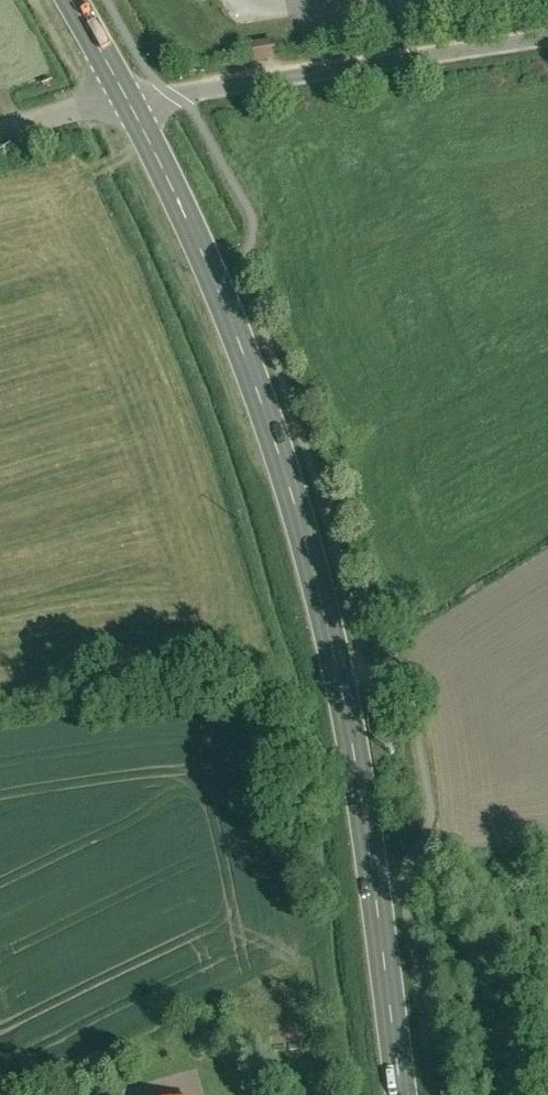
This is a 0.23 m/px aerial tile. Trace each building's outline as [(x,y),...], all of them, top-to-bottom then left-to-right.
[(272,41),(249,42),(250,61),(273,60),(272,41)] [(180,1081),(129,1094),(183,1094),(180,1081)]
